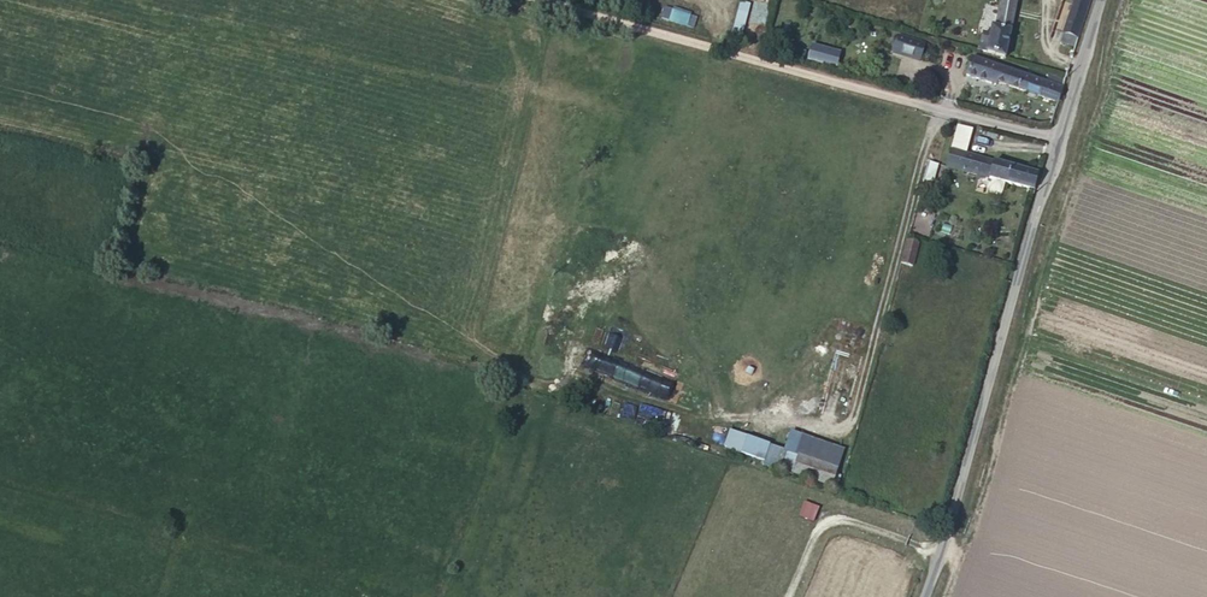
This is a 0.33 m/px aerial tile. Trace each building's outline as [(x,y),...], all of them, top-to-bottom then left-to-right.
[(982,45),(1005,53),(1022,0),(1004,0),(995,27),(988,24),(982,45)] [(1093,0),(1077,0),(1066,35),(1080,40),(1093,0)] [(732,36),(741,39),(751,5),(741,2),(732,36)] [(686,29),(691,15),(666,6),(661,19),(686,29)] [(899,37),(895,53),(921,61),(925,45),(899,37)] [(813,46),(807,62),(839,71),(836,56),(813,46)] [(1002,84),(1061,102),(1067,85),(977,57),(971,75),(1002,84)] [(1001,89),(1002,84),(971,75),(969,80),(1001,89)] [(960,158),(966,159),(970,133),(955,130),(947,174),(957,176),(960,158)] [(1035,191),(1040,172),(966,159),(960,158),(957,176),(1035,191)] [(1006,185),(996,184),(995,192),(996,194),(1002,196),(1004,194),(1006,185)] [(907,248),(901,270),(915,273),(921,250),(907,248)] [(695,409),(702,389),(609,354),(602,374),(695,409)] [(760,451),(765,434),(734,422),(728,440),(760,451)] [(836,463),(783,443),(776,462),(830,480),(836,463)]
